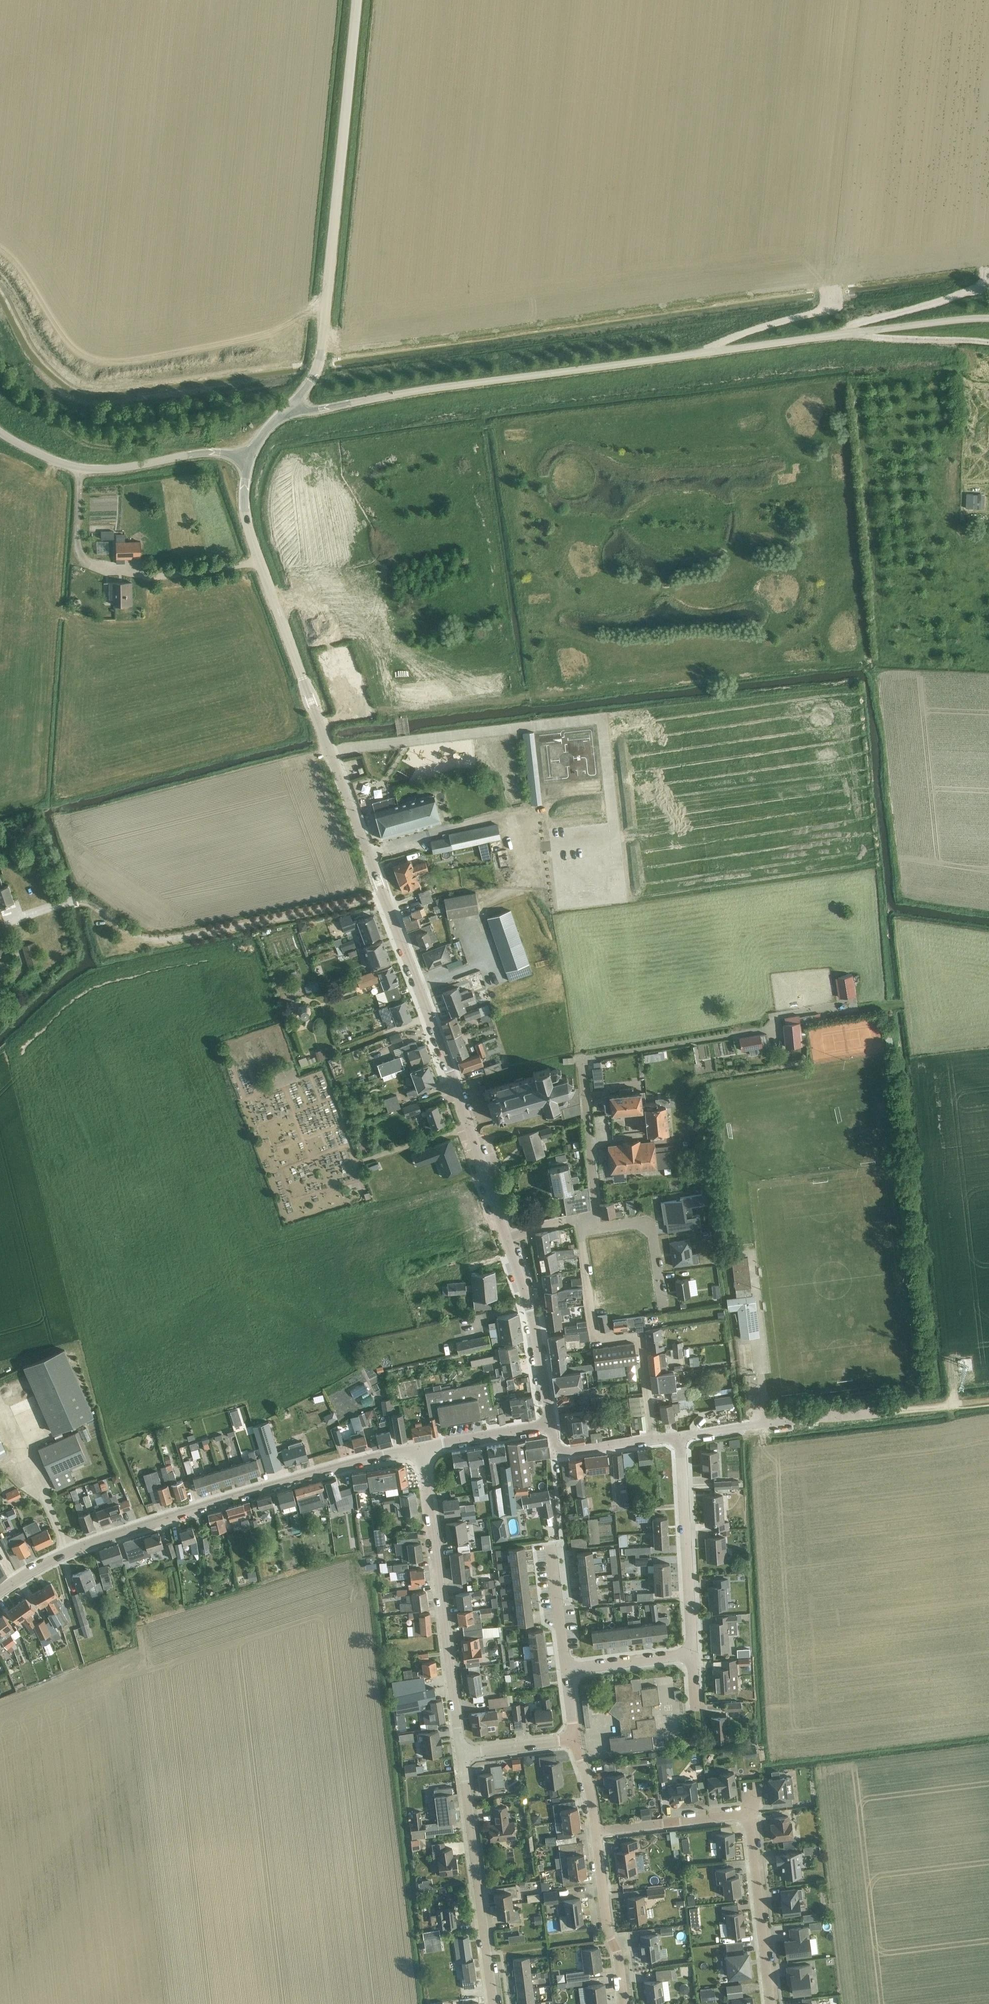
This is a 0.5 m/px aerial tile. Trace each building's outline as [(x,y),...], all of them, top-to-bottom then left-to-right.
[(967,495),(967,508),(984,509),(984,495),(967,495)] [(124,558),(141,558),(140,542),(125,542),(125,535),(116,535),(116,558),(116,564),(125,563),(124,558)] [(131,583),(110,583),(110,598),(114,598),(114,605),(132,605),(131,583)] [(404,732),(404,743),(413,743),(414,733),(404,732)] [(375,811),(382,839),(441,822),(434,794),(375,811)] [(433,853),(500,839),(497,824),(449,835),(449,837),(431,840),(433,853)] [(487,842),(478,844),(481,851),(488,850),(487,842)] [(411,859),(394,866),(397,874),(405,871),(406,874),(415,871),(417,875),(419,875),(418,872),(427,868),(425,861),(413,865),(411,859)] [(405,871),(397,874),(403,891),(420,885),(417,875),(415,871),(406,874),(405,871)] [(8,884),(3,886),(0,876),(0,909),(6,908),(5,905),(14,901),(8,884)] [(545,888),(549,903),(557,901),(553,885),(545,888)] [(418,893),(420,899),(431,895),(430,890),(418,893)] [(479,912),(476,892),(444,897),(448,917),(479,912)] [(433,901),(431,895),(420,899),(423,905),(433,901)] [(412,914),(403,917),(407,930),(422,925),(419,917),(427,914),(425,907),(411,912),(412,914)] [(488,918),(509,980),(532,972),(511,910),(488,918)] [(366,941),(382,935),(375,916),(360,922),(359,920),(354,921),(351,913),(341,917),(345,931),(360,926),(366,941)] [(305,923),(298,924),(300,931),(307,930),(305,923)] [(430,933),(434,932),(431,924),(422,927),(424,932),(417,934),(422,947),(434,943),(430,933)] [(365,947),(372,968),(391,961),(383,940),(365,947)] [(29,969),(41,965),(33,942),(21,946),(29,969)] [(452,960),(447,945),(424,953),(430,968),(452,960)] [(356,949),(348,951),(350,957),(358,954),(356,949)] [(382,980),(386,990),(376,993),(380,1004),(402,996),(398,985),(396,986),(395,984),(399,983),(393,965),(379,970),(379,968),(357,976),(361,987),(382,980)] [(856,995),(853,975),(838,977),(842,998),(856,995)] [(318,981),(305,986),(308,993),(321,989),(318,981)] [(468,992),(468,989),(460,992),(458,987),(444,992),(452,1015),(466,1010),(464,1003),(475,998),(472,990),(468,992)] [(391,1006),(379,1010),(383,1020),(385,1020),(388,1027),(398,1024),(412,1018),(406,1000),(405,1000),(391,1006)] [(312,1009),(312,1008),(311,1007),(310,1006),(309,1005),(308,1005),(307,1005),(306,1004),(305,1004),(305,1005),(304,1005),(303,1005),(302,1006),(301,1006),(301,1007),(300,1008),(300,1009),(300,1010),(300,1011),(300,1012),(300,1013),(300,1014),(301,1014),(301,1015),(302,1016),(303,1016),(303,1017),(304,1017),(305,1017),(306,1017),(307,1017),(308,1017),(309,1017),(309,1016),(310,1016),(310,1015),(311,1015),(311,1014),(312,1014),(312,1013),(312,1012),(312,1011),(312,1010),(312,1009)] [(468,1020),(483,1014),(480,1007),(465,1012),(468,1020)] [(804,1016),(799,1015),(785,1017),(785,1024),(784,1024),(786,1047),(790,1046),(802,1045),(807,1044),(805,1022),(817,1021),(816,1014),(804,1016)] [(457,1016),(442,1021),(445,1031),(448,1038),(465,1032),(464,1030),(462,1030),(457,1016)] [(345,1022),(335,1026),(338,1033),(348,1029),(345,1022)] [(383,1022),(371,1026),(373,1032),(385,1027),(383,1022)] [(318,1030),(308,1030),(309,1049),(318,1049),(318,1030)] [(465,1032),(448,1038),(449,1042),(453,1055),(456,1054),(457,1058),(458,1058),(470,1054),(463,1035),(465,1034),(465,1032)] [(762,1053),(761,1046),(769,1045),(767,1032),(740,1037),(742,1049),(750,1048),(751,1055),(762,1053)] [(401,1040),(399,1033),(390,1036),(393,1043),(401,1040)] [(379,1064),(377,1064),(382,1076),(383,1076),(431,1059),(426,1045),(419,1047),(416,1041),(402,1046),(406,1058),(402,1060),(401,1056),(379,1064)] [(458,1060),(458,1061),(460,1060),(460,1062),(459,1063),(462,1072),(484,1064),(482,1056),(486,1054),(482,1042),(477,1044),(480,1053),(458,1060)] [(321,1050),(313,1052),(314,1056),(316,1060),(324,1058),(321,1050)] [(305,1056),(298,1059),(301,1067),(308,1064),(316,1061),(316,1060),(314,1056),(307,1059),(305,1056)] [(502,1068),(500,1061),(484,1067),(486,1073),(502,1068)] [(430,1086),(436,1083),(429,1064),(412,1070),(418,1087),(407,1091),(410,1097),(418,1093),(420,1090),(423,1092),(425,1091),(426,1089),(429,1090),(431,1089),(430,1086)] [(484,1092),(484,1093),(485,1093),(485,1096),(485,1097),(486,1096),(489,1098),(489,1100),(488,1101),(488,1102),(490,1102),(492,1108),(490,1109),(491,1111),(492,1111),(493,1111),(493,1112),(494,1112),(494,1113),(498,1112),(500,1119),(499,1120),(500,1120),(501,1122),(502,1122),(502,1121),(505,1120),(506,1121),(507,1121),(506,1120),(515,1117),(516,1118),(516,1117),(525,1114),(525,1115),(526,1115),(526,1114),(527,1114),(527,1116),(534,1114),(533,1112),(534,1111),(534,1112),(536,1112),(535,1111),(545,1108),(545,1110),(545,1111),(545,1112),(546,1111),(546,1113),(547,1113),(549,1121),(580,1112),(578,1086),(575,1086),(575,1085),(574,1085),(572,1079),(573,1079),(573,1078),(572,1079),(566,1076),(566,1075),(565,1074),(565,1076),(561,1077),(562,1076),(563,1076),(563,1075),(562,1075),(561,1071),(562,1071),(561,1070),(560,1071),(558,1069),(558,1068),(557,1068),(557,1069),(550,1071),(550,1069),(551,1069),(551,1068),(549,1068),(549,1067),(548,1067),(549,1069),(536,1072),(536,1071),(535,1071),(535,1072),(534,1073),(534,1074),(535,1074),(536,1076),(527,1078),(526,1077),(525,1077),(525,1079),(524,1079),(524,1077),(517,1079),(518,1081),(516,1081),(516,1080),(515,1080),(515,1081),(507,1084),(506,1082),(505,1083),(506,1084),(497,1086),(496,1085),(496,1087),(492,1088),(492,1086),(491,1087),(491,1088),(487,1089),(487,1088),(486,1088),(487,1090),(485,1092),(484,1092)] [(376,1073),(364,1077),(366,1082),(378,1077),(376,1073)] [(594,1076),(594,1086),(604,1085),(603,1075),(594,1076)] [(646,1103),(645,1092),(635,1093),(634,1087),(621,1089),(621,1094),(605,1096),(607,1114),(643,1110),(643,1108),(642,1108),(642,1104),(646,1103)] [(389,1111),(402,1107),(398,1094),(385,1098),(389,1111)] [(646,1103),(642,1104),(642,1108),(643,1108),(646,1108),(648,1134),(667,1132),(669,1132),(667,1106),(675,1105),(675,1097),(657,1099),(657,1102),(646,1103)] [(407,1116),(421,1111),(419,1103),(404,1107),(407,1116)] [(427,1108),(431,1119),(425,1121),(427,1129),(445,1123),(441,1111),(440,1111),(438,1105),(427,1108)] [(541,1139),(553,1135),(551,1128),(520,1136),(522,1144),(524,1144),(529,1160),(546,1155),(541,1139)] [(422,1150),(412,1154),(416,1162),(435,1155),(437,1159),(443,1176),(447,1175),(453,1173),(462,1169),(459,1160),(456,1152),(451,1139),(438,1144),(422,1150)] [(655,1141),(649,1142),(641,1143),(641,1141),(623,1143),(624,1145),(610,1146),(612,1172),(678,1165),(676,1145),(670,1146),(656,1147),(655,1142),(655,1141)] [(565,1153),(555,1155),(556,1161),(567,1159),(565,1153)] [(568,1215),(592,1210),(589,1187),(573,1190),(572,1181),(579,1179),(578,1173),(571,1174),(569,1165),(549,1169),(553,1194),(564,1192),(568,1215)] [(668,1201),(661,1202),(661,1203),(662,1203),(663,1203),(664,1212),(666,1222),(664,1222),(664,1223),(665,1223),(666,1223),(667,1227),(668,1232),(684,1229),(692,1228),(700,1226),(699,1221),(698,1216),(694,1217),(687,1218),(685,1219),(684,1215),(683,1207),(685,1207),(696,1205),(703,1204),(701,1193),(690,1195),(680,1197),(680,1199),(668,1201)] [(633,1199),(625,1200),(627,1208),(634,1207),(633,1199)] [(546,1207),(545,1203),(542,1201),(539,1202),(537,1205),(538,1208),(541,1210),(542,1215),(544,1214),(545,1214),(544,1209),(546,1207)] [(613,1202),(600,1204),(602,1218),(621,1215),(620,1212),(615,1213),(613,1202)] [(606,1238),(630,1236),(630,1229),(605,1231),(606,1238)] [(539,1254),(552,1252),(549,1239),(552,1239),(558,1238),(557,1230),(535,1233),(539,1254)] [(689,1239),(669,1242),(673,1266),(699,1262),(697,1252),(692,1253),(689,1239)] [(573,1248),(552,1252),(539,1254),(542,1272),(559,1269),(557,1259),(575,1256),(573,1248)] [(735,1288),(736,1297),(727,1299),(729,1309),(739,1308),(742,1338),(757,1336),(752,1296),(751,1287),(748,1256),(732,1258),(735,1288)] [(495,1270),(471,1272),(472,1284),(472,1290),(474,1309),(492,1307),(491,1299),(497,1299),(495,1270)] [(555,1273),(543,1274),(543,1282),(544,1283),(544,1291),(559,1289),(558,1282),(560,1281),(559,1277),(559,1273),(555,1273)] [(581,1278),(572,1279),(573,1288),(583,1286),(582,1278),(581,1278)] [(676,1280),(678,1297),(690,1296),(688,1278),(676,1280)] [(447,1286),(442,1286),(442,1293),(465,1291),(465,1290),(464,1285),(464,1281),(447,1283),(447,1286)] [(573,1288),(559,1289),(544,1291),(546,1307),(544,1308),(560,1306),(585,1304),(583,1287),(583,1286),(573,1288)] [(560,1306),(544,1308),(545,1319),(546,1328),(547,1328),(562,1327),(561,1319),(564,1319),(563,1314),(561,1314),(560,1306)] [(498,1321),(489,1323),(492,1337),(493,1344),(494,1344),(523,1339),(518,1312),(497,1316),(498,1321)] [(607,1315),(599,1317),(601,1332),(610,1331),(607,1315)] [(636,1331),(646,1330),(644,1316),(613,1321),(615,1331),(629,1329),(628,1326),(635,1326),(636,1331)] [(564,1327),(565,1333),(588,1332),(588,1331),(586,1320),(577,1321),(578,1325),(564,1327)] [(652,1329),(646,1330),(648,1350),(664,1349),(662,1337),(667,1337),(666,1330),(661,1331),(660,1328),(652,1329)] [(564,1336),(548,1338),(549,1344),(551,1356),(565,1354),(567,1354),(565,1340),(566,1340),(567,1341),(580,1339),(580,1342),(589,1340),(590,1340),(588,1332),(579,1332),(565,1333),(563,1333),(564,1336)] [(489,1335),(456,1342),(459,1354),(491,1347),(489,1337),(489,1335)] [(636,1363),(634,1343),(593,1348),(596,1368),(636,1363)] [(501,1360),(519,1357),(517,1344),(494,1347),(496,1354),(481,1357),(471,1359),(472,1367),(501,1360)] [(683,1348),(673,1349),(674,1357),(683,1357),(683,1348)] [(54,1432),(95,1416),(66,1352),(25,1369),(54,1432)] [(666,1353),(648,1355),(651,1373),(661,1372),(661,1366),(667,1365),(666,1353)] [(567,1367),(565,1354),(551,1356),(553,1375),(568,1373),(581,1371),(593,1370),(592,1364),(567,1367)] [(496,1375),(490,1376),(491,1381),(504,1378),(504,1374),(521,1371),(519,1357),(501,1360),(502,1367),(495,1368),(495,1369),(496,1375)] [(624,1366),(597,1369),(598,1378),(625,1375),(624,1366)] [(581,1371),(568,1373),(553,1375),(556,1392),(576,1389),(583,1389),(581,1371)] [(673,1373),(650,1375),(652,1390),(675,1388),(673,1373)] [(441,1425),(487,1417),(488,1420),(490,1422),(499,1420),(501,1423),(498,1407),(497,1404),(494,1404),(490,1381),(454,1387),(442,1389),(441,1390),(426,1393),(430,1416),(439,1414),(441,1425)] [(678,1387),(671,1394),(672,1401),(678,1400),(678,1402),(693,1399),(693,1398),(689,1399),(687,1386),(681,1387),(678,1387)] [(576,1389),(556,1392),(557,1399),(558,1399),(558,1403),(566,1402),(567,1404),(578,1403),(577,1394),(576,1389)] [(645,1414),(642,1394),(629,1396),(631,1416),(645,1414)] [(532,1395),(504,1400),(506,1415),(521,1413),(522,1418),(535,1416),(532,1395)] [(731,1395),(714,1398),(716,1409),(733,1406),(731,1395)] [(384,1414),(392,1412),(390,1399),(381,1400),(384,1414)] [(694,1409),(693,1399),(678,1402),(678,1403),(661,1405),(662,1421),(675,1419),(674,1412),(680,1411),(679,1409),(687,1408),(687,1410),(694,1409)] [(371,1410),(373,1416),(381,1414),(379,1408),(371,1410)] [(238,1410),(230,1412),(235,1426),(242,1424),(238,1410)] [(586,1410),(566,1412),(568,1434),(569,1434),(570,1437),(571,1446),(572,1445),(580,1444),(585,1443),(583,1432),(589,1432),(588,1424),(589,1424),(588,1419),(587,1419),(586,1410)] [(397,1440),(406,1438),(402,1412),(392,1414),(397,1440)] [(359,1415),(363,1425),(369,1423),(364,1413),(359,1415)] [(718,1414),(710,1415),(711,1422),(719,1421),(718,1414)] [(644,1415),(638,1416),(640,1429),(646,1428),(645,1420),(645,1415),(644,1415)] [(356,1423),(358,1429),(357,1430),(357,1432),(350,1434),(355,1450),(368,1446),(365,1435),(363,1428),(361,1421),(356,1423)] [(254,1426),(267,1471),(282,1467),(282,1465),(286,1463),(286,1465),(295,1463),(296,1463),(295,1463),(299,1462),(300,1462),(299,1461),(308,1459),(303,1443),(302,1444),(302,1442),(288,1446),(289,1448),(278,1451),(269,1422),(254,1426)] [(416,1427),(411,1428),(413,1440),(433,1436),(431,1425),(431,1424),(422,1426),(421,1422),(416,1423),(416,1427)] [(333,1431),(337,1444),(343,1443),(339,1429),(333,1431)] [(373,1438),(370,1439),(373,1449),(393,1444),(389,1431),(372,1435),(373,1438)] [(602,1432),(591,1434),(592,1442),(603,1440),(602,1432)] [(75,1434),(39,1448),(50,1476),(56,1491),(74,1484),(68,1469),(86,1462),(89,1461),(78,1433),(75,1434)] [(148,1434),(144,1442),(153,1448),(158,1439),(148,1434)] [(508,1443),(510,1458),(511,1465),(515,1495),(521,1494),(529,1492),(527,1483),(531,1483),(531,1479),(530,1472),(535,1471),(532,1456),(549,1454),(549,1450),(547,1436),(539,1438),(534,1439),(525,1440),(508,1443)] [(196,1443),(190,1444),(191,1449),(194,1458),(200,1455),(198,1447),(196,1443)] [(493,1483),(499,1482),(496,1462),(507,1460),(505,1443),(487,1446),(493,1483)] [(334,1444),(318,1446),(319,1453),(335,1450),(334,1444)] [(468,1450),(467,1450),(469,1463),(471,1472),(475,1501),(489,1499),(488,1491),(485,1492),(482,1477),(480,1478),(479,1474),(477,1474),(476,1467),(479,1466),(479,1463),(484,1462),(482,1447),(480,1447),(480,1448),(474,1449),(474,1448),(473,1449),(468,1450)] [(654,1469),(651,1449),(637,1450),(639,1464),(649,1462),(650,1469),(654,1469)] [(455,1452),(452,1452),(457,1479),(457,1482),(466,1481),(464,1468),(463,1464),(469,1463),(467,1450),(455,1452)] [(251,1460),(244,1462),(248,1477),(261,1473),(257,1458),(255,1451),(249,1453),(251,1460)] [(625,1468),(636,1466),(634,1451),(623,1452),(625,1468)] [(717,1451),(701,1452),(703,1474),(719,1473),(717,1451)] [(585,1459),(581,1459),(583,1468),(586,1468),(586,1474),(609,1471),(607,1454),(597,1455),(595,1456),(595,1455),(584,1457),(585,1459)] [(622,1454),(613,1454),(615,1477),(624,1476),(622,1454)] [(188,1473),(194,1471),(190,1459),(184,1461),(188,1473)] [(571,1476),(563,1477),(564,1485),(575,1484),(577,1498),(576,1498),(578,1511),(568,1513),(568,1518),(587,1516),(587,1513),(590,1513),(587,1496),(586,1496),(583,1475),(583,1474),(581,1459),(569,1461),(569,1464),(571,1476)] [(248,1477),(244,1462),(231,1466),(236,1481),(248,1477)] [(171,1464),(165,1466),(169,1478),(176,1499),(187,1495),(182,1480),(177,1482),(171,1464)] [(401,1490),(408,1488),(405,1465),(367,1471),(371,1497),(381,1495),(401,1490)] [(495,1487),(490,1490),(494,1515),(517,1510),(517,1508),(515,1495),(511,1465),(500,1467),(502,1479),(503,1486),(495,1487)] [(164,1480),(169,1478),(165,1466),(160,1467),(164,1480)] [(231,1466),(219,1470),(223,1484),(236,1481),(231,1466)] [(219,1470),(206,1474),(211,1488),(223,1484),(219,1470)] [(168,1484),(162,1486),(160,1479),(157,1471),(152,1473),(145,1475),(149,1489),(156,1487),(161,1503),(173,1500),(168,1484)] [(365,1471),(352,1473),(353,1479),(355,1491),(353,1491),(355,1508),(361,1507),(359,1495),(358,1493),(368,1491),(367,1479),(365,1471)] [(118,1474),(111,1476),(113,1483),(120,1481),(118,1474)] [(211,1488),(206,1474),(194,1477),(198,1492),(211,1488)] [(108,1487),(114,1485),(111,1478),(105,1480),(108,1487)] [(351,1487),(342,1489),(344,1494),(341,1495),(336,1479),(335,1479),(325,1482),(330,1499),(335,1498),(339,1511),(354,1507),(351,1487)] [(322,1480),(295,1488),(299,1504),(301,1512),(302,1511),(304,1517),(313,1515),(311,1509),(328,1504),(326,1495),(322,1480)] [(731,1481),(714,1482),(715,1489),(717,1489),(728,1488),(739,1488),(738,1480),(731,1481)] [(100,1490),(97,1482),(91,1485),(93,1492),(100,1490)] [(17,1488),(6,1493),(10,1500),(21,1495),(17,1488)] [(409,1489),(408,1488),(401,1490),(381,1495),(383,1495),(384,1502),(394,1500),(394,1501),(397,1503),(399,1515),(418,1513),(415,1492),(409,1492),(408,1489),(409,1489)] [(296,1502),(292,1489),(273,1494),(275,1503),(280,1502),(281,1506),(296,1502)] [(521,1494),(515,1495),(517,1508),(524,1507),(542,1503),(545,1517),(553,1515),(551,1502),(548,1489),(531,1493),(531,1495),(529,1496),(528,1493),(521,1495),(521,1494)] [(102,1493),(112,1520),(123,1516),(121,1511),(131,1508),(128,1498),(118,1501),(118,1503),(113,1504),(110,1496),(109,1497),(107,1491),(102,1493)] [(86,1506),(92,1504),(88,1493),(82,1495),(86,1506)] [(112,1520),(102,1493),(105,1501),(94,1505),(96,1510),(101,1524),(112,1520)] [(262,1510),(274,1507),(271,1495),(251,1501),(254,1509),(261,1507),(262,1510)] [(722,1530),(729,1529),(729,1522),(724,1522),(722,1495),(704,1496),(706,1524),(712,1523),(712,1531),(722,1530)] [(465,1504),(459,1505),(459,1498),(444,1500),(446,1514),(460,1512),(462,1512),(463,1519),(469,1518),(476,1517),(477,1517),(476,1510),(466,1511),(465,1504)] [(252,1511),(249,1501),(227,1508),(230,1521),(236,1519),(235,1516),(252,1511)] [(78,1515),(84,1530),(95,1526),(90,1512),(84,1514),(82,1508),(80,1503),(75,1505),(77,1510),(78,1515)] [(13,1507),(6,1510),(10,1518),(17,1515),(13,1507)] [(0,1513),(0,1522),(9,1519),(6,1511),(0,1513)] [(227,1530),(222,1511),(208,1514),(210,1521),(206,1522),(208,1529),(212,1528),(213,1533),(227,1530)] [(654,1532),(668,1531),(667,1517),(655,1517),(654,1511),(635,1512),(635,1521),(653,1520),(654,1532)] [(296,1512),(290,1514),(292,1526),(303,1523),(301,1513),(296,1514),(296,1512)] [(507,1539),(503,1518),(492,1521),(496,1541),(507,1539)] [(248,1519),(241,1521),(243,1529),(250,1527),(248,1519)] [(597,1519),(587,1520),(589,1544),(599,1542),(597,1519)] [(33,1521),(23,1526),(28,1537),(32,1536),(38,1548),(53,1541),(47,1528),(42,1531),(38,1522),(34,1524),(33,1521)] [(447,1524),(449,1543),(468,1540),(465,1521),(447,1524)] [(192,1527),(180,1531),(184,1543),(190,1541),(192,1553),(193,1553),(198,1552),(197,1539),(192,1527)] [(397,1531),(398,1542),(408,1541),(418,1540),(417,1529),(397,1531)] [(669,1546),(668,1531),(654,1532),(654,1546),(669,1546)] [(7,1535),(0,1539),(5,1549),(12,1546),(12,1547),(15,1552),(16,1551),(19,1557),(31,1552),(25,1539),(26,1539),(23,1532),(15,1535),(8,1539),(7,1535)] [(163,1546),(160,1537),(161,1537),(161,1535),(160,1535),(159,1532),(145,1537),(145,1535),(124,1542),(127,1553),(130,1561),(138,1558),(151,1554),(149,1550),(163,1546)] [(628,1545),(627,1534),(619,1534),(619,1546),(628,1545)] [(199,1537),(201,1553),(210,1551),(208,1535),(199,1537)] [(708,1561),(726,1560),(725,1537),(708,1538),(708,1550),(707,1550),(708,1561)] [(571,1549),(586,1547),(585,1538),(571,1540),(571,1549)] [(490,1540),(482,1541),(483,1548),(491,1547),(490,1540)] [(176,1554),(171,1541),(164,1543),(169,1557),(176,1554)] [(397,1542),(397,1548),(398,1554),(403,1554),(404,1561),(423,1558),(421,1542),(408,1543),(408,1541),(398,1542),(397,1542)] [(469,1542),(458,1543),(459,1552),(470,1551),(469,1542)] [(109,1561),(123,1557),(118,1543),(100,1549),(104,1563),(109,1561)] [(181,1543),(175,1544),(178,1558),(184,1557),(181,1543)] [(511,1562),(526,1560),(524,1547),(509,1549),(511,1562)] [(470,1579),(468,1567),(465,1567),(464,1560),(471,1559),(470,1551),(459,1552),(451,1553),(454,1581),(470,1579)] [(579,1565),(594,1563),(593,1551),(577,1553),(579,1565)] [(123,1557),(109,1561),(111,1567),(123,1563),(123,1557)] [(652,1565),(651,1557),(639,1558),(636,1558),(636,1566),(652,1565)] [(372,1568),(382,1566),(381,1559),(370,1562),(372,1568)] [(527,1572),(526,1560),(511,1562),(512,1574),(527,1572)] [(387,1565),(388,1572),(394,1571),(398,1571),(409,1569),(408,1562),(393,1564),(387,1565)] [(594,1563),(579,1565),(581,1578),(596,1576),(595,1571),(603,1570),(602,1562),(594,1563)] [(648,1579),(655,1578),(671,1577),(670,1563),(654,1564),(655,1571),(648,1572),(648,1579)] [(108,1565),(99,1567),(104,1588),(113,1586),(108,1565)] [(90,1568),(73,1574),(79,1590),(88,1586),(92,1596),(93,1596),(99,1593),(104,1592),(100,1582),(96,1584),(93,1577),(90,1568)] [(411,1577),(412,1583),(409,1583),(410,1589),(419,1588),(419,1582),(426,1581),(424,1568),(417,1569),(417,1568),(409,1569),(398,1571),(399,1578),(411,1577)] [(529,1585),(527,1572),(512,1574),(514,1587),(529,1585)] [(597,1588),(596,1576),(581,1578),(582,1590),(597,1588)] [(671,1577),(655,1578),(656,1592),(672,1592),(671,1577)] [(726,1586),(729,1586),(728,1579),(715,1580),(715,1587),(710,1587),(711,1600),(710,1600),(710,1609),(727,1608),(726,1586)] [(51,1583),(42,1588),(56,1611),(54,1612),(60,1623),(62,1626),(68,1622),(61,1608),(60,1609),(58,1606),(63,1603),(59,1596),(51,1583)] [(530,1597),(529,1585),(514,1587),(515,1599),(530,1597)] [(42,1588),(33,1594),(41,1607),(45,1604),(51,1613),(48,1615),(51,1620),(46,1623),(48,1628),(50,1634),(51,1633),(58,1631),(55,1626),(60,1623),(54,1612),(56,1611),(42,1588)] [(599,1600),(597,1588),(582,1590),(584,1602),(599,1600)] [(408,1590),(397,1591),(398,1596),(406,1595),(407,1602),(400,1603),(401,1611),(428,1607),(426,1591),(412,1593),(412,1594),(408,1594),(408,1590)] [(481,1590),(456,1593),(458,1607),(461,1606),(461,1611),(458,1612),(491,1608),(490,1607),(473,1609),(472,1604),(471,1604),(471,1599),(482,1597),(482,1595),(481,1590)] [(88,1626),(82,1604),(78,1592),(72,1594),(76,1606),(81,1624),(82,1628),(88,1626)] [(638,1601),(654,1600),(654,1592),(638,1593),(638,1601)] [(532,1610),(530,1597),(515,1599),(517,1612),(532,1610)] [(27,1598),(18,1604),(33,1625),(36,1631),(40,1638),(42,1644),(52,1640),(50,1634),(48,1628),(46,1623),(45,1619),(37,1622),(31,1613),(35,1610),(27,1598)] [(657,1603),(651,1604),(652,1609),(653,1623),(655,1638),(668,1637),(666,1624),(668,1623),(668,1622),(669,1621),(669,1618),(667,1617),(667,1615),(658,1617),(657,1603)] [(33,1625),(18,1604),(9,1610),(18,1623),(22,1619),(32,1633),(36,1631),(33,1625)] [(491,1608),(458,1612),(459,1624),(462,1624),(463,1630),(475,1629),(474,1617),(480,1616),(491,1614),(491,1608)] [(532,1610),(517,1612),(518,1625),(533,1623),(532,1610)] [(408,1626),(409,1635),(432,1633),(429,1613),(419,1614),(419,1612),(408,1613),(409,1617),(420,1616),(420,1621),(413,1622),(414,1626),(408,1626)] [(0,1616),(0,1627),(7,1637),(6,1637),(12,1645),(15,1649),(17,1647),(15,1643),(17,1641),(15,1639),(21,1635),(17,1629),(15,1630),(3,1614),(0,1616)] [(717,1622),(711,1623),(713,1651),(728,1650),(727,1622),(737,1621),(737,1615),(717,1616),(717,1622)] [(634,1625),(634,1619),(628,1620),(629,1626),(631,1641),(644,1640),(642,1625),(634,1625)] [(653,1623),(642,1625),(644,1640),(655,1638),(653,1623)] [(22,1636),(28,1632),(24,1625),(18,1629),(22,1636)] [(464,1640),(462,1640),(463,1649),(464,1654),(462,1655),(463,1660),(465,1660),(465,1662),(466,1667),(468,1667),(479,1665),(480,1665),(479,1660),(482,1659),(481,1652),(483,1652),(485,1652),(483,1637),(499,1635),(498,1626),(482,1628),(475,1629),(463,1630),(464,1640)] [(629,1626),(617,1628),(619,1643),(631,1641),(629,1626)] [(0,1627),(0,1642),(2,1641),(7,1648),(10,1652),(15,1649),(12,1645),(6,1637),(7,1637),(0,1627)] [(619,1643),(617,1628),(604,1629),(606,1644),(619,1643)] [(606,1644),(604,1629),(591,1631),(593,1646),(606,1644)] [(530,1645),(545,1643),(543,1630),(528,1631),(530,1645)] [(545,1643),(530,1645),(532,1659),(547,1657),(545,1643)] [(751,1657),(751,1649),(739,1650),(740,1658),(751,1657)] [(525,1660),(523,1660),(525,1672),(533,1671),(548,1669),(547,1657),(532,1659),(525,1660)] [(420,1675),(421,1677),(425,1676),(425,1675),(438,1673),(436,1660),(423,1662),(424,1669),(419,1669),(420,1670),(412,1672),(411,1669),(403,1670),(404,1677),(412,1676),(420,1675)] [(736,1660),(722,1661),(714,1661),(714,1669),(715,1691),(733,1690),(737,1690),(736,1674),(737,1674),(736,1660)] [(479,1665),(468,1667),(469,1674),(480,1672),(479,1665)] [(548,1669),(533,1671),(535,1684),(550,1682),(548,1669)] [(469,1695),(489,1692),(488,1684),(482,1685),(480,1672),(469,1674),(466,1674),(469,1695)] [(393,1682),(397,1714),(398,1713),(423,1709),(425,1722),(427,1722),(428,1729),(438,1727),(437,1721),(445,1720),(441,1699),(436,1700),(434,1688),(427,1690),(424,1676),(411,1679),(393,1682)] [(609,1709),(620,1718),(622,1735),(610,1736),(612,1753),(654,1747),(652,1735),(657,1734),(655,1717),(647,1718),(647,1715),(650,1715),(649,1710),(653,1710),(652,1703),(660,1703),(658,1686),(642,1688),(641,1676),(631,1677),(632,1681),(615,1683),(617,1699),(609,1709)] [(663,1676),(663,1684),(678,1684),(678,1676),(663,1676)] [(537,1725),(553,1722),(549,1697),(542,1699),(543,1708),(534,1710),(537,1725)] [(725,1711),(741,1710),(740,1702),(725,1703),(725,1711)] [(513,1705),(512,1705),(514,1719),(522,1718),(521,1706),(521,1704),(513,1705)] [(521,1706),(522,1718),(523,1721),(530,1720),(528,1705),(521,1706)] [(496,1730),(495,1721),(497,1721),(496,1710),(471,1713),(474,1733),(496,1730)] [(711,1741),(728,1740),(726,1716),(711,1717),(712,1733),(710,1734),(711,1741)] [(438,1730),(418,1733),(419,1740),(422,1740),(424,1756),(441,1754),(440,1746),(442,1746),(441,1738),(439,1738),(438,1730)] [(743,1747),(745,1756),(757,1755),(755,1746),(743,1747)] [(560,1762),(557,1762),(556,1754),(539,1756),(540,1764),(543,1764),(544,1772),(545,1772),(547,1787),(562,1785),(560,1770),(561,1770),(560,1762)] [(523,1760),(527,1765),(533,1761),(529,1756),(523,1760)] [(663,1758),(655,1759),(659,1782),(667,1781),(663,1758)] [(623,1760),(604,1763),(605,1771),(616,1769),(616,1768),(624,1767),(623,1760)] [(406,1775),(417,1773),(416,1764),(405,1766),(406,1775)] [(479,1774),(482,1793),(505,1790),(504,1778),(503,1778),(501,1765),(490,1767),(491,1773),(479,1774)] [(773,1779),(769,1779),(771,1800),(772,1800),(773,1804),(773,1806),(774,1806),(776,1806),(792,1804),(791,1797),(786,1798),(784,1777),(780,1778),(779,1771),(772,1772),(773,1779)] [(736,1792),(734,1772),(720,1773),(720,1776),(707,1777),(709,1790),(722,1788),(722,1794),(736,1792)] [(627,1798),(624,1774),(603,1777),(605,1785),(608,1784),(610,1800),(627,1798)] [(693,1781),(692,1779),(691,1778),(686,1778),(685,1780),(685,1782),(683,1782),(683,1783),(668,1785),(670,1802),(678,1801),(678,1798),(685,1798),(685,1800),(697,1798),(695,1780),(693,1781)] [(555,1787),(549,1788),(550,1797),(551,1797),(552,1797),(556,1796),(556,1795),(558,1795),(557,1788),(555,1788),(555,1787)] [(453,1793),(435,1795),(437,1806),(439,1823),(456,1821),(453,1793)] [(560,1802),(553,1803),(554,1815),(561,1814),(562,1819),(579,1817),(577,1807),(576,1807),(575,1800),(560,1802)] [(489,1825),(490,1841),(515,1838),(513,1822),(508,1823),(506,1807),(493,1809),(495,1825),(489,1825)] [(651,1819),(649,1809),(641,1810),(642,1820),(651,1819)] [(412,1838),(427,1836),(425,1823),(422,1823),(421,1811),(414,1811),(415,1824),(411,1825),(412,1838)] [(793,1837),(791,1822),(789,1822),(788,1816),(775,1817),(776,1824),(771,1824),(773,1840),(793,1837)] [(579,1817),(562,1819),(555,1820),(557,1838),(574,1835),(573,1830),(580,1829),(579,1817)] [(718,1855),(735,1854),(733,1839),(734,1839),(734,1832),(716,1833),(718,1855)] [(532,1834),(525,1835),(527,1850),(534,1849),(532,1834)] [(653,1834),(649,1839),(654,1843),(658,1838),(653,1834)] [(796,1839),(783,1841),(784,1848),(797,1846),(796,1839)] [(622,1843),(623,1851),(617,1851),(619,1863),(617,1863),(619,1874),(638,1871),(637,1870),(645,1869),(643,1853),(635,1854),(634,1849),(638,1849),(637,1840),(622,1843)] [(577,1842),(558,1844),(559,1857),(561,1868),(567,1867),(584,1864),(583,1854),(581,1841),(577,1842)] [(452,1848),(444,1849),(444,1842),(432,1843),(434,1863),(436,1875),(440,1874),(458,1872),(456,1856),(453,1856),(452,1848)] [(803,1847),(803,1855),(819,1853),(818,1845),(803,1847)] [(776,1855),(777,1864),(781,1863),(783,1878),(801,1876),(799,1859),(802,1859),(801,1852),(776,1855)] [(567,1867),(561,1868),(563,1885),(581,1883),(580,1876),(586,1876),(584,1864),(567,1867)] [(734,1875),(734,1867),(716,1869),(717,1883),(723,1882),(725,1896),(734,1895),(734,1896),(735,1896),(735,1895),(741,1894),(741,1892),(743,1892),(742,1885),(740,1885),(738,1874),(734,1875)] [(549,1889),(548,1882),(541,1882),(542,1890),(549,1889)] [(496,1905),(512,1903),(512,1897),(517,1896),(516,1885),(496,1888),(496,1893),(495,1894),(496,1905)] [(646,1898),(664,1896),(663,1887),(645,1890),(646,1898)] [(803,1898),(801,1888),(781,1890),(782,1900),(781,1900),(782,1906),(780,1907),(781,1914),(783,1914),(783,1915),(800,1913),(799,1899),(803,1898)] [(557,1890),(543,1892),(545,1904),(559,1902),(557,1890)] [(630,1921),(647,1919),(644,1896),(627,1898),(630,1921)] [(574,1930),(573,1923),(583,1922),(580,1898),(564,1900),(566,1915),(559,1916),(561,1932),(574,1930)] [(513,1910),(512,1903),(496,1905),(498,1917),(507,1916),(508,1922),(520,1920),(519,1909),(513,1910)] [(722,1905),(724,1922),(727,1922),(728,1936),(745,1934),(744,1927),(745,1926),(744,1919),(743,1919),(742,1911),(739,1911),(738,1903),(722,1905)] [(440,1928),(457,1926),(455,1907),(437,1909),(438,1914),(432,1915),(433,1923),(439,1922),(440,1928)] [(698,1907),(689,1908),(691,1926),(700,1925),(698,1907)] [(812,1917),(825,1917),(825,1909),(811,1910),(812,1917)] [(541,1915),(534,1916),(535,1924),(542,1923),(541,1915)] [(790,1928),(791,1936),(794,1936),(794,1940),(785,1941),(786,1956),(811,1953),(809,1938),(808,1938),(807,1926),(790,1928)] [(440,1936),(439,1929),(425,1931),(425,1938),(440,1936)] [(642,1943),(640,1943),(642,1959),(660,1957),(658,1934),(641,1936),(642,1943)] [(457,1937),(454,1938),(455,1944),(455,1946),(459,1946),(460,1955),(461,1961),(458,1961),(459,1967),(459,1970),(464,1969),(465,1979),(462,1979),(463,1984),(463,1988),(471,1987),(475,1987),(474,1978),(476,1978),(473,1959),(471,1960),(470,1948),(468,1936),(457,1937)] [(726,1955),(728,1977),(750,1974),(749,1965),(748,1961),(749,1961),(748,1952),(744,1953),(742,1941),(726,1943),(727,1955),(726,1955)] [(566,1972),(567,1981),(590,1978),(589,1971),(602,1969),(601,1960),(600,1961),(598,1947),(582,1949),(584,1970),(566,1972)] [(531,1973),(531,1972),(530,1962),(536,1961),(536,1957),(529,1957),(513,1959),(515,1969),(513,1969),(513,1975),(515,1975),(531,1973)] [(811,1973),(810,1964),(788,1967),(789,1975),(791,1975),(793,1994),(811,1991),(808,1973),(811,1973)] [(645,1982),(647,2003),(664,2000),(662,1980),(672,1979),(672,1974),(671,1969),(671,1968),(656,1970),(657,1980),(645,1982)] [(515,1975),(516,1984),(514,1984),(515,1990),(517,1990),(533,1988),(532,1978),(538,1977),(537,1972),(531,1972),(531,1973),(515,1975)] [(598,2003),(606,2003),(604,1983),(586,1986),(587,1998),(588,2003),(598,2003)] [(688,1990),(688,1986),(685,1984),(682,1984),(679,1987),(680,1991),(682,1993),(686,1993),(688,1990)] [(733,1985),(726,1985),(727,1989),(728,1998),(731,1997),(742,1996),(742,1990),(741,1989),(741,1984),(733,1985)] [(516,1999),(517,2003),(526,2003),(535,2003),(533,1993),(540,1992),(545,1992),(544,1986),(539,1987),(533,1988),(517,1990),(518,1999),(516,1999)] [(701,2002),(713,2001),(711,1989),(700,1990),(701,2002)]
